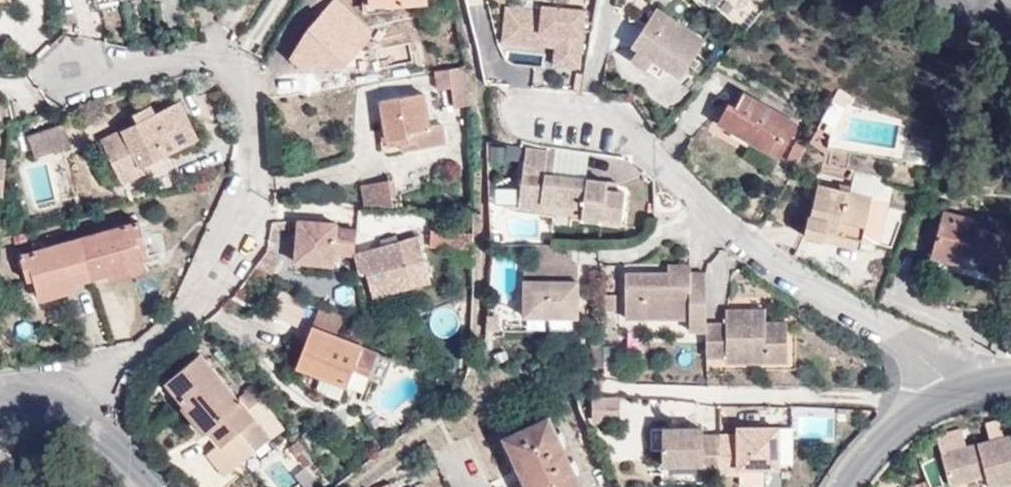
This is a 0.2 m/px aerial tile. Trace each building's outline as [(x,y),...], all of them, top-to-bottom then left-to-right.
[(502,46),(550,47),(550,68),(584,68),(585,7),(503,5),(502,46)] [(633,45),(639,49),(667,67),(681,77),(705,41),(657,9),(633,45)] [(667,67),(639,49),(634,58),(661,76),(667,67)] [(468,97),(464,67),(435,72),(438,89),(449,86),(453,100),(468,97)] [(849,98),(840,92),(833,102),(843,108),(849,98)] [(729,104),(718,122),(777,157),(796,123),(745,94),(736,108),(729,104)] [(388,146),(401,144),(413,142),(413,149),(445,143),(441,125),(429,126),(423,95),(381,102),(388,146)] [(198,139),(180,103),(156,115),(152,106),(133,115),(138,124),(101,142),(123,184),(144,173),(141,167),(198,139)] [(70,142),(64,123),(29,135),(36,154),(70,142)] [(554,145),(525,140),(521,167),(549,171),(554,145)] [(413,142),(401,144),(402,150),(413,149),(413,142)] [(785,161),(796,168),(807,149),(796,142),(785,161)] [(549,171),(521,167),(515,202),(537,206),(539,198),(579,205),(578,213),(577,217),(615,224),(622,191),(614,188),(602,187),(602,180),(549,171)] [(367,205),(393,207),(389,180),(363,185),(367,205)] [(615,181),(602,180),(602,187),(614,188),(615,181)] [(827,230),(861,239),(875,243),(885,202),(849,193),(849,188),(837,185),(836,190),(817,185),(805,236),(824,240),(827,230)] [(539,198),(537,206),(578,213),(579,205),(539,198)] [(969,252),(999,260),(1006,237),(973,228),(976,219),(945,211),(932,254),(965,264),(969,252)] [(34,279),(39,294),(75,284),(109,274),(145,264),(140,249),(147,247),(140,220),(20,253),(27,281),(34,279)] [(453,248),(452,232),(423,229),(422,246),(453,248)] [(859,249),(861,239),(827,230),(824,240),(859,249)] [(381,248),(399,244),(396,235),(379,240),(381,248)] [(410,287),(399,244),(381,248),(353,255),(358,273),(364,271),(371,297),(410,287)] [(995,273),(999,260),(969,252),(965,264),(995,273)] [(549,275),(549,259),(520,258),(520,311),(574,311),(574,274),(549,275)] [(573,258),(549,259),(549,275),(574,274),(573,258)] [(146,272),(145,264),(109,274),(111,282),(146,272)] [(688,270),(665,270),(623,270),(623,316),(686,315),(686,326),(703,327),(703,321),(703,269),(688,270)] [(75,284),(39,294),(42,301),(78,291),(75,284)] [(743,316),(762,316),(762,307),(742,308),(743,316)] [(703,321),(703,327),(703,354),(723,354),(723,358),(784,358),(784,320),(763,321),(762,316),(743,316),(742,308),(722,308),(723,322),(703,321)] [(319,309),(312,327),(334,337),(342,318),(319,309)] [(334,337),(312,327),(298,362),(320,370),(318,374),(320,375),(346,385),(362,391),(366,380),(372,365),(377,352),(334,337)] [(246,410),(239,401),(200,352),(165,382),(183,404),(188,401),(209,429),(207,431),(218,443),(218,445),(222,443),(238,463),(276,432),(271,426),(263,432),(256,424),(271,411),(260,399),(246,410)] [(381,368),(372,365),(366,380),(376,382),(381,368)] [(346,385),(320,375),(315,387),(341,396),(346,385)] [(263,397),(255,388),(239,401),(246,410),(260,399),(263,397)] [(620,397),(592,398),(593,420),(621,419),(620,397)] [(188,401),(183,404),(180,407),(203,434),(207,431),(209,429),(188,401)] [(798,417),(799,438),(830,437),(829,416),(798,417)] [(501,438),(524,486),(580,486),(547,417),(501,438)] [(737,436),(736,436),(703,437),(702,429),(662,430),(663,463),(702,464),(703,473),(737,473),(737,468),(775,466),(774,426),(750,427),(749,436),(737,436)] [(736,427),(736,436),(737,436),(749,436),(750,427),(736,427)] [(287,438),(291,443),(297,438),(293,433),(287,438)] [(940,456),(948,486),(985,475),(989,486),(1010,481),(1010,447),(1008,436),(940,456)] [(298,453),(304,447),(297,438),(291,443),(298,453)] [(224,475),(238,463),(222,443),(218,445),(218,443),(207,453),(224,475)] [(930,486),(931,486),(943,482),(934,457),(921,462),(930,486)] [(766,473),(739,474),(739,486),(766,486),(766,473)]
